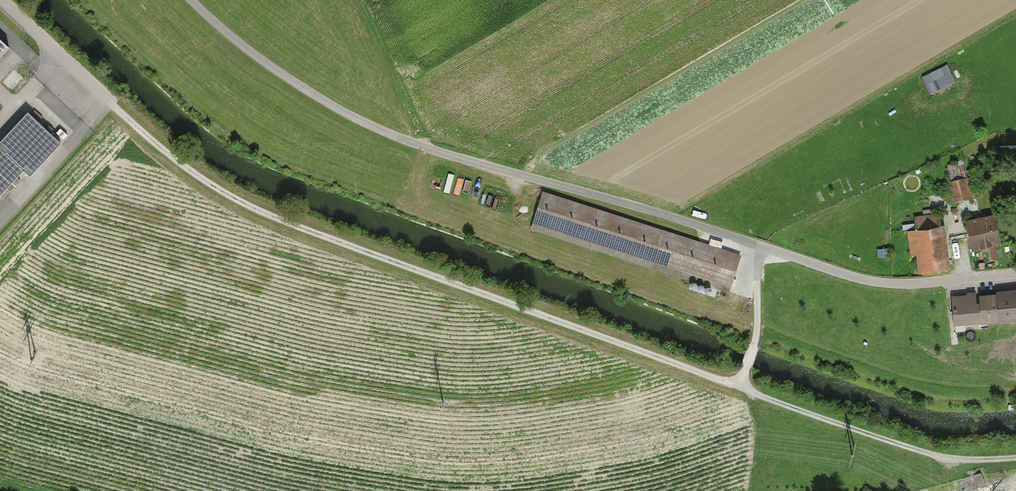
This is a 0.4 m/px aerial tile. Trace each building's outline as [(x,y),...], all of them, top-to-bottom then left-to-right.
[(0,39),(0,58),(9,48),(0,39)] [(923,76),(930,93),(956,82),(949,64),(923,76)] [(22,172),(29,178),(59,146),(26,114),(0,141),(0,195),(22,172)] [(964,179),(950,182),(954,201),(969,198),(964,179)] [(732,285),(741,256),(544,194),(535,223),(732,285)] [(998,245),(993,216),(965,221),(970,250),(998,245)] [(951,274),(943,225),(914,230),(921,279),(951,274)] [(1015,323),(1015,295),(953,300),(955,328),(1015,323)]
